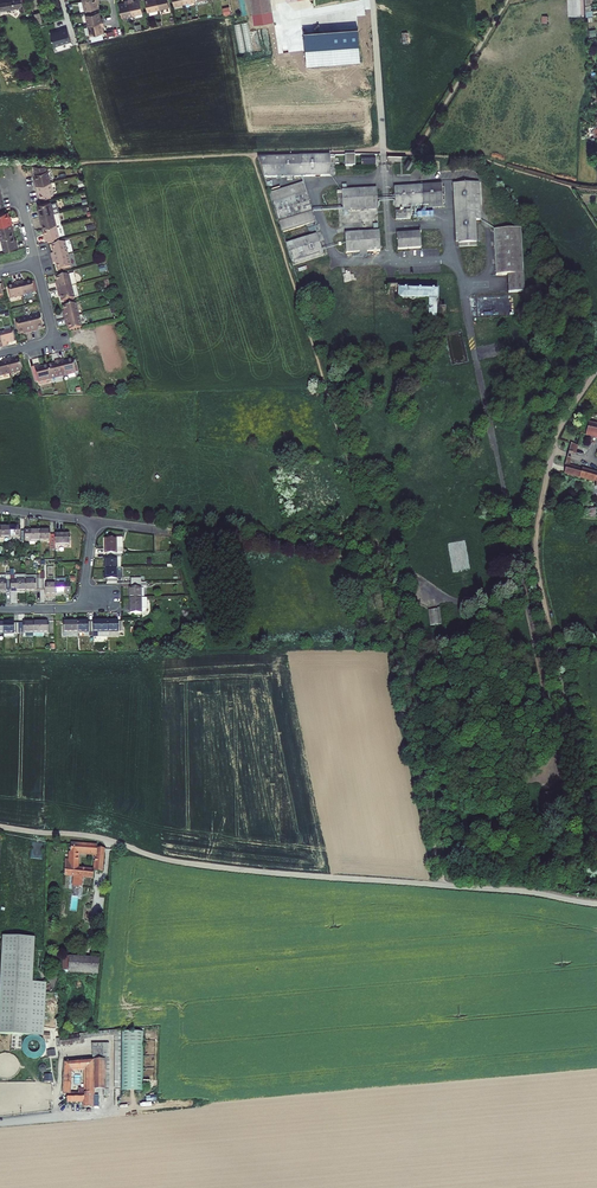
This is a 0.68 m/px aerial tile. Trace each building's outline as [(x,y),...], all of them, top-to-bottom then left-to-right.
[(14,10),(15,15),(24,12),(21,0),(12,0),(0,2),(0,12),(14,10)] [(84,12),(97,9),(96,3),(99,3),(98,0),(81,0),(84,12)] [(143,2),(145,14),(167,9),(165,0),(150,0),(143,2)] [(172,9),(204,1),(204,0),(170,0),(172,9)] [(123,6),(117,7),(119,20),(140,15),(137,3),(131,4),(131,1),(122,3),(123,6)] [(40,12),(34,14),(38,25),(43,24),(40,12)] [(98,13),(85,15),(90,36),(102,33),(101,27),(104,26),(102,18),(99,18),(98,13)] [(256,21),(249,22),(253,50),(259,50),(256,21)] [(71,41),(67,28),(50,33),(54,46),(71,41)] [(358,29),(304,33),(306,64),(361,60),(358,29)] [(331,156),(259,158),(258,160),(265,180),(332,177),(331,156)] [(378,156),(363,157),(364,168),(378,167),(378,156)] [(356,157),(345,157),(346,169),(356,169),(356,157)] [(409,169),(413,162),(408,159),(404,166),(409,169)] [(36,193),(38,200),(51,197),(43,170),(31,169),(34,183),(32,183),(34,193),(36,193)] [(478,185),(455,186),(457,244),(475,243),(475,224),(480,224),(479,218),(475,218),(474,190),(478,190),(478,185)] [(430,190),(390,192),(390,210),(430,207),(430,190)] [(370,192),(332,194),(333,197),(337,197),(337,213),(371,211),(370,192)] [(300,196),(279,203),(285,223),(307,216),(300,196)] [(44,237),(42,238),(43,242),(57,239),(54,227),(60,226),(57,215),(51,216),(48,204),(36,207),(38,214),(36,214),(38,223),(40,223),(44,237)] [(5,251),(19,247),(18,242),(17,243),(13,229),(14,228),(12,219),(10,220),(9,213),(6,213),(6,211),(0,213),(0,231),(5,251)] [(393,214),(390,214),(390,223),(401,223),(400,214),(396,214),(396,212),(393,212),(393,214)] [(517,232),(490,234),(493,278),(519,276),(517,232)] [(318,234),(284,245),(292,267),(325,256),(318,234)] [(409,237),(391,237),(392,253),(410,252),(409,237)] [(371,238),(339,239),(339,257),(372,256),(371,238)] [(53,255),(49,256),(51,266),(55,265),(57,272),(71,269),(64,244),(51,248),(53,255)] [(61,295),(63,302),(79,298),(76,287),(78,286),(74,274),(70,275),(69,272),(56,276),(58,285),(56,285),(58,295),(61,295)] [(15,286),(8,288),(11,298),(37,291),(34,281),(25,283),(24,280),(14,283),(15,286)] [(399,287),(395,288),(395,292),(398,292),(398,300),(427,301),(427,321),(437,321),(437,320),(445,320),(445,308),(437,308),(438,291),(399,290),(399,287)] [(65,324),(68,332),(81,329),(75,305),(62,308),(63,314),(61,315),(63,324),(65,324)] [(39,313),(15,319),(18,331),(25,329),(26,332),(36,330),(35,327),(42,325),(39,313)] [(0,331),(0,346),(8,344),(7,341),(14,340),(11,328),(0,331)] [(0,362),(0,375),(21,370),(18,358),(12,360),(10,357),(1,360),(2,362),(0,362)] [(40,367),(35,368),(40,388),(53,385),(51,380),(75,373),(72,361),(65,363),(65,360),(55,362),(56,366),(41,370),(40,367)] [(588,427),(585,439),(596,442),(596,430),(588,427)] [(577,444),(569,442),(566,456),(574,458),(577,444)] [(564,471),(562,480),(592,487),(591,492),(596,493),(596,479),(564,471)] [(21,537),(21,541),(49,541),(50,545),(70,545),(70,534),(49,534),(49,530),(30,530),(30,531),(21,532),(21,526),(0,526),(0,537),(21,537)] [(106,578),(106,583),(117,583),(117,579),(122,579),(122,569),(120,569),(120,554),(121,555),(121,541),(103,541),(103,555),(105,555),(105,560),(103,560),(103,578),(106,578)] [(5,591),(5,589),(16,589),(16,591),(36,591),(36,589),(45,589),(45,595),(71,595),(69,582),(66,582),(66,579),(54,578),(54,583),(45,583),(45,572),(40,572),(40,575),(0,575),(0,591),(5,591)] [(128,588),(129,613),(141,614),(141,580),(130,579),(130,588),(128,588)] [(429,624),(441,624),(440,608),(428,608),(429,624)] [(89,621),(64,621),(65,633),(119,632),(123,632),(123,621),(119,621),(118,620),(94,621),(94,622),(89,622),(89,621)] [(0,622),(0,634),(4,634),(4,638),(14,637),(14,634),(47,632),(47,621),(24,622),(23,623),(15,623),(14,622),(0,622)] [(78,845),(70,844),(70,862),(65,861),(65,874),(75,875),(74,877),(74,878),(73,885),(80,886),(80,887),(82,887),(83,878),(82,878),(82,876),(93,878),(94,871),(77,869),(78,852),(78,845)] [(93,845),(83,845),(83,853),(92,853),(93,845)] [(105,848),(97,848),(97,853),(96,853),(95,865),(103,866),(105,848)] [(30,1035),(35,937),(3,936),(0,1001),(0,1033),(30,1035)] [(63,956),(63,972),(99,973),(99,958),(63,956)] [(33,982),(30,1035),(44,1036),(47,982),(33,982)] [(121,1028),(60,1037),(61,1047),(85,1043),(84,1039),(93,1038),(93,1037),(116,1034),(115,1088),(120,1088),(121,1028)] [(121,1056),(121,1088),(124,1088),(135,1088),(143,1088),(143,1087),(144,1030),(122,1030),(121,1056)] [(108,1043),(91,1043),(91,1049),(102,1049),(102,1053),(91,1054),(92,1060),(109,1058),(108,1043)] [(109,1095),(109,1058),(92,1060),(65,1062),(72,1069),(87,1069),(87,1093),(94,1093),(98,1093),(98,1089),(103,1089),(103,1095),(109,1095)] [(72,1069),(65,1062),(63,1094),(67,1094),(67,1102),(84,1102),(85,1108),(94,1107),(94,1093),(87,1093),(71,1093),(72,1069)]
